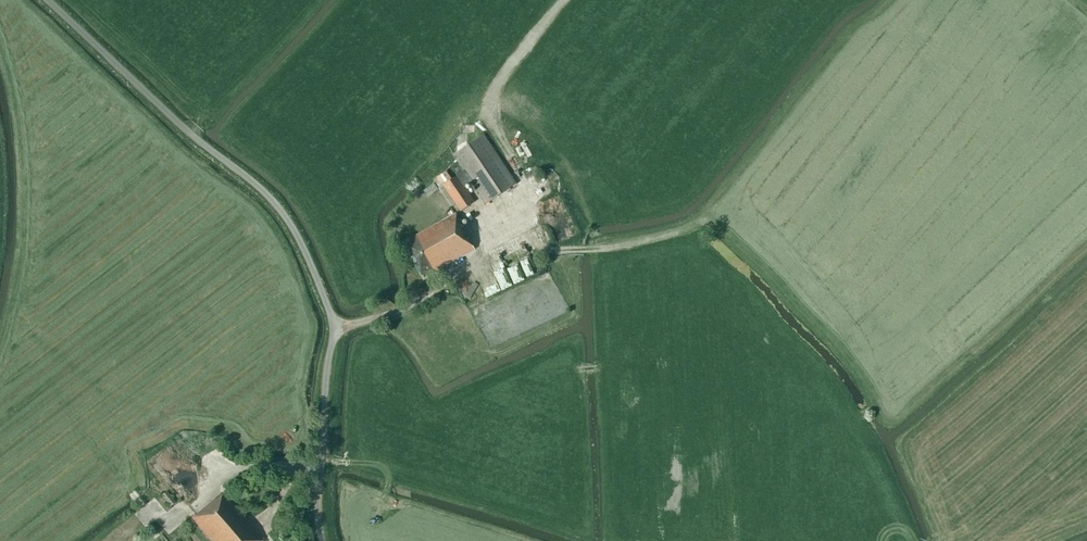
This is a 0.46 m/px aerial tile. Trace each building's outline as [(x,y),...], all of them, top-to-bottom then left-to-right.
[(464,171),(457,176),(452,179),(446,171),(433,180),(439,189),(451,206),(455,203),(461,211),(474,202),(465,187),(472,183),(473,185),(486,204),(517,184),(484,135),(453,156),(464,171)] [(424,278),(475,249),(469,239),(463,227),(464,226),(457,213),(404,243),(424,278)] [(487,278),(476,283),(484,298),(495,293),(487,278)] [(225,484),(225,485),(229,492),(248,481),(243,473),(225,484)] [(175,502),(167,492),(162,496),(170,506),(175,502)] [(215,499),(192,519),(211,540),(262,540),(264,540),(224,493),(216,500),(215,499)]
